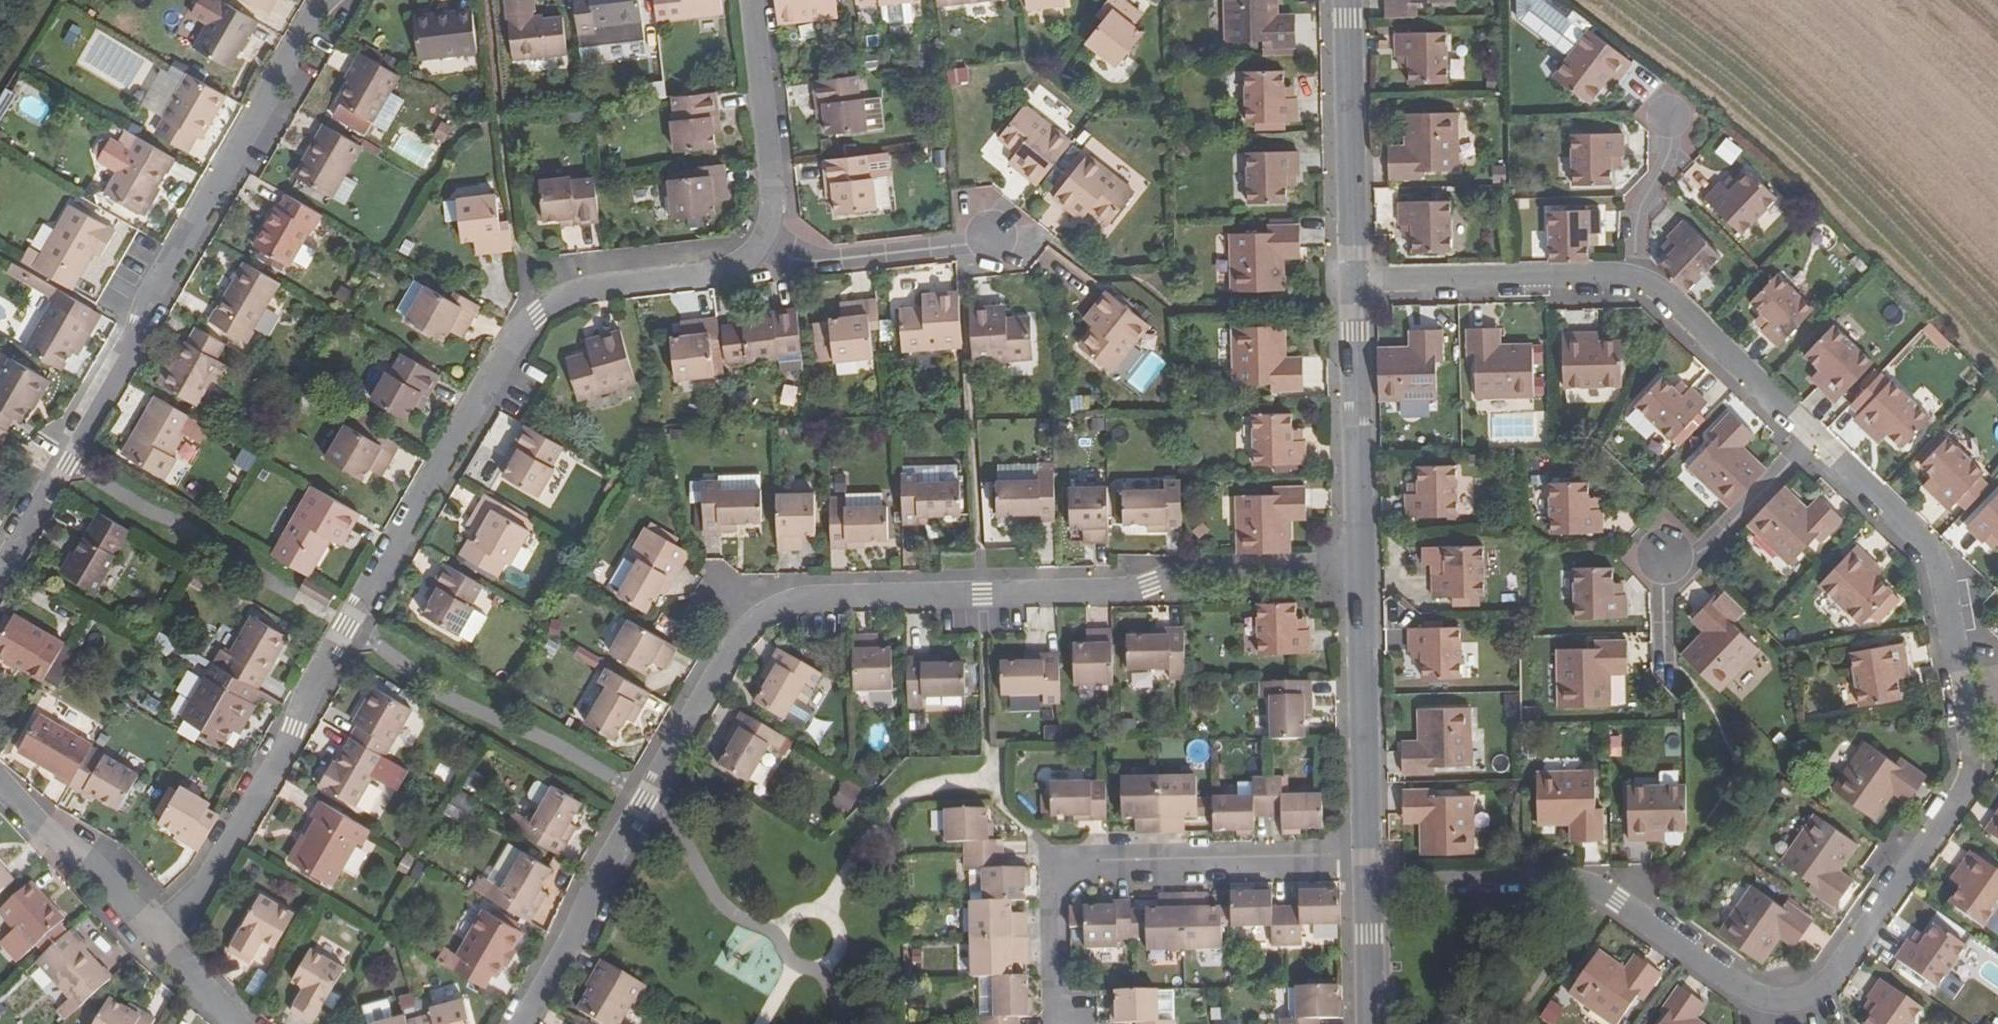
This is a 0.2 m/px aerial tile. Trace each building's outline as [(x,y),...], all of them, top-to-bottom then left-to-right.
[(223,0),(215,0),(203,21),(209,24),(196,46),(195,49),(229,69),(249,36),(252,37),(260,23),(223,0)] [(272,15),(280,0),(246,0),(272,15)] [(569,55),(564,18),(533,21),(532,12),(535,12),(534,0),(508,0),(514,61),(569,55)] [(643,22),(641,0),(576,0),(580,36),(597,34),(596,26),(643,22)] [(722,0),(657,0),(659,21),(724,14),(722,0)] [(780,24),(840,17),(838,0),(777,0),(780,24)] [(914,0),(883,4),(886,19),(891,23),(908,22),(908,23),(916,23),(919,19),(918,11),(915,11),(914,0)] [(1031,9),(1069,5),(1068,0),(1030,0),(1031,9)] [(1137,10),(1125,0),(1111,0),(1099,15),(1107,21),(1089,44),(1120,68),(1146,35),(1136,27),(1129,21),(1137,10)] [(1278,15),(1277,0),(1227,0),(1228,45),(1263,44),(1263,49),(1296,48),(1295,25),(1274,26),(1274,19),(1278,19),(1278,15)] [(1385,11),(1419,10),(1418,4),(1454,3),(1454,0),(1384,0),(1385,11)] [(1129,21),(1136,27),(1145,16),(1137,10),(1129,21)] [(437,23),(476,18),(475,11),(437,16),(437,23)] [(203,21),(192,15),(179,36),(196,46),(209,24),(203,21)] [(1274,26),(1295,25),(1295,15),(1278,15),(1278,19),(1274,19),(1274,26)] [(437,23),(437,16),(417,18),(423,63),(481,56),(476,18),(437,23)] [(1612,77),(1619,82),(1633,64),(1590,32),(1556,78),(1591,105),(1605,87),(1612,77)] [(1447,34),(1396,34),(1396,58),(1410,58),(1410,85),(1448,84),(1447,34)] [(374,124),(401,77),(361,55),(353,69),(358,73),(340,104),(343,106),(336,118),(367,135),(374,124)] [(1285,99),(1285,88),(1284,73),(1248,74),(1248,124),(1298,123),(1297,98),(1295,98),(1285,99)] [(203,141),(228,97),(190,75),(164,118),(167,120),(159,133),(191,152),(199,138),(203,141)] [(828,109),(829,120),(831,136),(869,132),(866,100),(862,101),(860,77),(818,82),(821,111),(828,109)] [(1612,77),(1605,87),(1612,92),(1619,82),(1612,77)] [(1285,99),(1295,98),(1295,87),(1285,88),(1285,99)] [(715,123),(721,123),(718,93),(676,98),(678,122),(675,122),(679,154),(717,149),(716,133),(715,123)] [(1028,161),(1020,170),(1040,186),(1074,143),(1027,107),(1002,140),(1019,155),(1028,161)] [(828,109),(821,111),(822,121),(829,120),(828,109)] [(1411,156),(1389,156),(1390,180),(1423,179),(1423,172),(1460,172),(1458,113),(1407,115),(1408,147),(1408,151),(1411,150),(1411,156)] [(325,140),(331,128),(326,125),(320,137),(325,140)] [(313,158),(301,179),(333,198),(363,147),(331,128),(325,140),(320,137),(309,156),(313,158)] [(128,130),(120,144),(130,150),(138,137),(128,130)] [(1626,135),(1574,135),(1574,187),(1614,186),(1613,159),(1626,159),(1626,135)] [(178,160),(138,137),(130,150),(130,152),(113,142),(102,143),(97,152),(99,161),(119,173),(107,195),(143,216),(145,213),(150,212),(154,205),(152,199),(167,172),(171,174),(178,160)] [(1711,154),(1729,167),(1741,151),(1723,138),(1711,154)] [(1408,151),(1408,147),(1389,147),(1389,156),(1411,156),(1411,150),(1408,151)] [(1286,176),(1297,176),(1299,176),(1299,152),(1249,154),(1250,206),(1288,204),(1287,187),(1286,176)] [(1012,164),(1020,170),(1028,161),(1019,155),(1012,164)] [(297,176),(301,179),(313,158),(309,156),(297,176)] [(1084,206),(1092,212),(1110,227),(1136,194),(1090,157),(1056,200),(1076,215),(1084,206)] [(836,189),(837,200),(838,215),(879,211),(875,180),(871,180),(869,159),(827,164),(830,190),(836,189)] [(716,194),(729,193),(726,166),(700,168),(701,179),(673,181),(678,220),(718,216),(717,204),(716,194)] [(1722,182),(1706,199),(1743,235),(1779,198),(1751,172),(1731,191),(1722,182)] [(1297,187),(1297,176),(1286,176),(1287,187),(1297,187)] [(573,220),(574,226),(601,223),(597,180),(574,183),(574,180),(542,184),(547,223),(563,221),(573,220)] [(730,203),(729,193),(716,194),(717,204),(730,203)] [(292,267),(314,229),(317,230),(325,217),(290,197),(282,210),(280,209),(257,247),(292,267)] [(484,244),(485,258),(514,254),(511,226),(502,227),(498,199),(458,203),(462,246),(475,245),(484,244)] [(1451,203),(1401,203),(1401,226),(1414,226),(1415,254),(1453,253),(1451,203)] [(103,258),(118,232),(72,206),(36,268),(73,290),(95,253),(103,258)] [(1084,221),(1092,212),(1084,206),(1076,215),(1084,221)] [(1602,234),(1601,211),(1550,211),(1550,263),(1589,262),(1589,235),(1602,234)] [(1687,293),(1722,256),(1686,221),(1670,238),(1679,247),(1659,267),(1687,293)] [(1279,252),(1302,252),(1300,227),(1268,228),(1268,234),(1231,235),(1232,293),(1285,291),(1284,260),(1284,258),(1279,258),(1279,252)] [(476,258),(485,258),(484,244),(475,245),(476,258)] [(1302,260),(1302,252),(1279,252),(1279,258),(1284,258),(1284,260),(1302,260)] [(32,274),(15,264),(10,273),(27,282),(32,274)] [(253,330),(281,284),(247,264),(220,311),(253,330)] [(63,291),(32,274),(27,282),(59,300),(63,291)] [(1779,275),(1752,302),(1771,321),(1764,329),(1780,345),(1815,309),(1779,275)] [(456,325),(468,332),(482,308),(457,294),(452,302),(427,288),(407,322),(445,344),(451,334),(456,325)] [(56,305),(30,350),(65,370),(81,342),(87,345),(97,326),(88,321),(95,309),(63,291),(56,305)] [(1103,321),(1097,330),(1083,347),(1115,373),(1151,327),(1109,293),(1093,313),(1103,321)] [(935,309),(925,309),(902,311),(905,352),(963,348),(960,295),(934,296),(935,309)] [(935,309),(934,296),(924,297),(925,309),(935,309)] [(880,328),(877,302),(851,305),(853,319),(843,320),(833,321),(833,322),(818,324),(821,355),(836,354),(837,362),(876,358),(872,329),(880,328)] [(853,319),(851,305),(842,306),(843,320),(853,319)] [(998,319),(998,307),(971,308),(975,363),(1035,359),(1032,319),(1007,319),(998,319)] [(998,319),(1007,319),(1007,307),(998,307),(998,319)] [(104,314),(95,309),(88,321),(97,326),(104,314)] [(805,371),(798,312),(770,315),(771,321),(761,323),(746,325),(746,327),(726,330),(730,364),(750,361),(751,363),(782,360),(783,373),(805,371)] [(1103,321),(1093,313),(1087,322),(1097,330),(1103,321)] [(695,338),(684,340),(674,341),(678,381),(717,377),(714,348),(722,347),(719,321),(693,324),(695,338)] [(695,338),(693,324),(683,325),(684,340),(695,338)] [(463,340),(468,332),(456,325),(451,334),(463,340)] [(1492,351),(1491,328),(1468,329),(1469,362),(1476,362),(1477,398),(1535,396),(1533,346),(1500,347),(1497,347),(1497,351),(1492,351)] [(1500,329),(1491,328),(1492,351),(1497,351),(1497,347),(1500,347),(1500,329)] [(174,369),(169,366),(159,384),(196,405),(210,381),(221,387),(232,368),(218,360),(227,345),(199,329),(191,343),(189,342),(179,359),(174,369)] [(1832,379),(1823,388),(1839,403),(1875,365),(1838,329),(1810,357),(1823,369),(1832,379)] [(1287,363),(1287,360),(1286,330),(1234,331),(1236,388),(1271,388),(1271,394),(1305,393),(1304,371),(1282,371),(1282,363),(1287,363)] [(1415,349),(1411,349),(1379,350),(1381,401),(1437,399),(1437,364),(1443,363),(1442,331),(1420,331),(1420,353),(1415,353),(1415,349)] [(1420,353),(1420,331),(1411,331),(1411,349),(1415,349),(1415,353),(1420,353)] [(600,353),(589,355),(568,361),(581,403),(637,386),(623,333),(597,340),(600,353)] [(1589,344),(1588,335),(1565,336),(1566,389),(1623,388),(1623,343),(1600,344),(1589,344)] [(1589,344),(1600,344),(1600,335),(1588,335),(1589,344)] [(600,353),(597,340),(586,343),(589,355),(600,353)] [(837,362),(836,354),(821,355),(822,364),(837,362)] [(421,398),(427,402),(442,376),(405,355),(393,375),(389,373),(372,403),(407,423),(415,408),(421,398)] [(174,369),(179,359),(175,356),(169,366),(174,369)] [(7,431),(15,418),(22,422),(38,393),(42,396),(49,382),(11,360),(0,379),(0,427),(7,431)] [(1282,371),(1304,371),(1303,360),(1287,360),(1287,363),(1282,363),(1282,371)] [(1832,379),(1823,369),(1814,379),(1823,388),(1832,379)] [(1685,398),(1677,390),(1665,377),(1637,405),(1675,441),(1710,404),(1694,389),(1692,391),(1685,398)] [(1882,427),(1890,434),(1905,449),(1933,421),(1893,382),(1856,420),(1873,436),(1882,427)] [(1685,398),(1692,391),(1684,383),(1677,390),(1685,398)] [(141,440),(131,458),(168,480),(180,460),(173,457),(195,419),(158,398),(136,436),(141,440)] [(421,398),(415,408),(421,411),(427,402),(421,398)] [(1767,472),(1744,451),(1741,448),(1739,449),(1734,446),(1749,430),(1734,415),(1712,438),(1717,442),(1692,469),(1732,509),(1767,472)] [(1294,444),(1294,434),(1294,416),(1254,418),(1256,468),(1306,467),(1305,444),(1304,444),(1294,444)] [(375,463),(387,469),(401,446),(376,431),(371,440),(346,426),(327,460),(364,481),(371,470),(375,463)] [(2,443),(9,432),(7,431),(0,427),(0,447),(2,443)] [(520,456),(515,465),(507,478),(541,499),(557,472),(554,470),(566,449),(529,427),(514,453),(520,456)] [(1882,427),(1873,436),(1881,444),(1890,434),(1882,427)] [(1741,448),(1744,451),(1757,437),(1749,430),(1734,446),(1739,449),(1741,448)] [(1294,444),(1304,444),(1304,434),(1294,434),(1294,444)] [(125,455),(131,458),(141,440),(136,436),(125,455)] [(1987,473),(1950,438),(1924,466),(1945,486),(1937,495),(1952,509),(1961,500),(1970,509),(1991,486),(1982,478),(1987,473)] [(8,447),(2,443),(0,447),(0,460),(8,447)] [(509,462),(515,465),(520,456),(514,453),(509,462)] [(375,463),(371,470),(382,477),(387,469),(375,463)] [(1419,495),(1409,496),(1407,496),(1408,519),(1459,517),(1457,465),(1419,466),(1419,484),(1419,495)] [(1039,513),(1040,521),(1057,521),(1056,471),(1039,471),(1039,483),(998,483),(998,514),(1022,513),(1039,513)] [(928,516),(937,516),(965,516),(963,484),(921,484),(921,476),(904,476),(905,525),(928,525),(928,516)] [(1945,486),(1934,476),(1926,485),(1937,495),(1945,486)] [(1159,524),(1159,532),(1183,531),(1182,483),(1182,481),(1165,482),(1165,491),(1122,492),(1123,525),(1152,524),(1159,524)] [(727,524),(735,524),(764,524),(763,490),(722,491),(722,482),(704,482),(706,532),(727,531),(727,524)] [(1419,495),(1419,484),(1409,484),(1409,496),(1419,495)] [(1587,484),(1550,484),(1552,536),(1602,534),(1601,512),(1589,512),(1587,484)] [(314,488),(274,557),(308,577),(310,578),(331,541),(337,531),(347,537),(360,515),(314,488)] [(1812,513),(1811,511),(1787,488),(1751,525),(1793,565),(1819,538),(1824,543),(1846,520),(1830,504),(1815,520),(1809,515),(1812,513)] [(1092,530),(1092,543),(1111,543),(1110,489),(1072,489),(1073,530),(1084,530),(1092,530)] [(1286,516),(1308,514),(1307,492),(1274,493),(1275,500),(1238,502),(1240,554),(1292,553),(1291,524),(1291,522),(1286,522),(1286,516)] [(799,536),(806,536),(818,535),(817,495),(778,496),(779,550),(799,550),(799,536)] [(507,519),(511,510),(489,496),(475,520),(487,527),(482,536),(478,544),(473,542),(464,557),(501,577),(508,565),(513,567),(531,534),(507,519)] [(1970,526),(1988,543),(1996,535),(1997,537),(1997,497),(1970,526)] [(1815,520),(1830,504),(1823,498),(1811,511),(1812,513),(1809,515),(1815,520)] [(850,540),(868,541),(890,540),(889,508),(849,509),(849,499),(832,499),(833,549),(850,548),(850,540)] [(536,524),(511,510),(507,519),(531,534),(536,524)] [(1022,521),(1040,521),(1039,513),(1022,513),(1022,521)] [(1308,523),(1308,514),(1286,516),(1286,522),(1291,522),(1291,524),(1308,523)] [(937,524),(937,516),(928,516),(928,525),(937,524)] [(487,527),(475,520),(469,529),(482,536),(487,527)] [(125,543),(94,525),(64,576),(97,594),(125,543)] [(337,531),(331,541),(342,547),(347,537),(337,531)] [(671,577),(679,580),(688,563),(645,538),(635,555),(643,559),(621,596),(650,613),(663,591),(671,577)] [(1446,574),(1436,574),(1433,574),(1433,598),(1484,596),(1483,545),(1445,546),(1446,563),(1446,574)] [(1870,570),(1876,564),(1859,548),(1823,587),(1864,625),(1872,616),(1880,623),(1897,604),(1890,598),(1895,593),(1880,579),(1870,570)] [(1446,574),(1446,563),(1437,563),(1436,574),(1446,574)] [(1870,570),(1880,579),(1886,573),(1876,564),(1870,570)] [(489,618),(474,608),(486,588),(448,566),(434,591),(440,594),(435,603),(427,617),(474,643),(489,618)] [(1612,569),(1575,570),(1575,620),(1626,619),(1625,596),(1612,595),(1612,569)] [(310,578),(308,577),(301,589),(329,607),(337,594),(310,578)] [(671,596),(679,580),(671,577),(663,591),(671,596)] [(429,599),(435,603),(440,594),(434,591),(429,599)] [(1902,600),(1895,593),(1890,598),(1897,604),(1902,600)] [(1708,632),(1705,634),(1683,657),(1721,693),(1761,651),(1734,627),(1746,613),(1726,594),(1719,601),(1716,598),(1699,616),(1714,629),(1710,633),(1708,632)] [(1299,634),(1298,621),(1298,603),(1259,604),(1260,658),(1311,657),(1310,633),(1299,634)] [(66,644),(16,616),(0,643),(0,656),(45,681),(66,644)] [(1714,629),(1699,616),(1693,621),(1705,634),(1708,632),(1710,633),(1714,629)] [(267,661),(273,664),(287,639),(252,619),(229,658),(258,675),(267,661)] [(1299,634),(1310,633),(1309,620),(1298,621),(1299,634)] [(657,659),(669,665),(678,648),(632,621),(613,655),(648,676),(653,666),(657,659)] [(1423,652),(1423,664),(1423,681),(1462,679),(1461,628),(1410,630),(1410,652),(1414,652),(1423,652)] [(1170,640),(1152,640),(1128,640),(1129,679),(1171,678),(1171,687),(1186,686),(1185,631),(1170,631),(1170,640)] [(1170,640),(1170,631),(1152,631),(1152,640),(1170,640)] [(1096,649),(1087,649),(1075,649),(1077,689),(1115,688),(1113,634),(1096,634),(1096,649)] [(1096,649),(1096,634),(1087,634),(1087,649),(1096,649)] [(875,652),(883,652),(883,637),(875,638),(875,652)] [(875,652),(875,638),(856,638),(857,692),(897,692),(896,652),(883,652),(875,652)] [(1605,665),(1627,666),(1627,642),(1594,643),(1593,650),(1558,651),(1560,706),(1610,705),(1609,675),(1609,672),(1605,672),(1605,665)] [(1897,669),(1909,667),(1905,644),(1853,654),(1862,708),(1903,701),(1899,680),(1897,669)] [(786,722),(798,701),(807,687),(815,691),(823,677),(780,652),(768,672),(776,677),(771,686),(759,707),(786,722)] [(1414,664),(1423,664),(1423,652),(1414,652),(1414,664)] [(1039,666),(1028,667),(1003,667),(1004,698),(1045,698),(1045,706),(1063,706),(1061,657),(1039,657),(1039,666)] [(1039,666),(1039,657),(1027,657),(1028,667),(1039,666)] [(665,672),(669,665),(657,659),(653,666),(665,672)] [(926,668),(926,659),(909,659),(910,709),(927,708),(926,700),(966,700),(966,668),(944,668),(926,668)] [(926,668),(944,668),(944,659),(926,659),(926,668)] [(267,661),(258,675),(265,679),(273,664),(267,661)] [(1627,674),(1627,666),(1605,665),(1605,672),(1609,672),(1609,675),(1627,674)] [(1897,669),(1899,680),(1911,677),(1909,667),(1897,669)] [(634,711),(640,714),(652,693),(609,669),(600,685),(607,690),(586,726),(615,743),(630,718),(634,711)] [(763,682),(771,686),(776,677),(768,672),(763,682)] [(238,724),(244,727),(257,705),(209,678),(185,721),(226,746),(233,731),(238,724)] [(1304,700),(1313,700),(1313,684),(1263,685),(1264,701),(1274,701),(1274,742),(1304,741),(1304,718),(1304,700)] [(357,741),(387,758),(414,712),(376,691),(356,726),(361,729),(355,740),(357,741)] [(1313,718),(1313,700),(1304,700),(1304,718),(1313,718)] [(798,701),(786,722),(803,733),(814,716),(811,708),(798,701)] [(1423,750),(1402,750),(1402,773),(1434,773),(1434,767),(1472,765),(1470,709),(1419,710),(1419,742),(1420,744),(1423,744),(1423,750)] [(636,721),(640,714),(634,711),(630,718),(636,721)] [(745,733),(735,749),(724,768),(752,783),(771,748),(780,753),(787,740),(744,715),(736,728),(745,733)] [(71,786),(92,749),(94,746),(42,716),(20,752),(58,774),(56,778),(71,786)] [(238,724),(233,731),(240,734),(244,727),(238,724)] [(727,744),(735,749),(745,733),(736,728),(727,744)] [(357,809),(387,758),(357,741),(341,768),(337,776),(331,773),(321,789),(357,809)] [(1401,742),(1402,750),(1423,750),(1423,744),(1420,744),(1419,742),(1401,742)] [(1898,783),(1916,796),(1929,776),(1903,757),(1899,764),(1870,743),(1836,790),(1878,819),(1896,794),(1898,791),(1895,788),(1898,783)] [(87,792),(97,797),(120,811),(140,776),(92,749),(71,786),(86,794),(87,792)] [(337,776),(341,768),(335,765),(331,773),(337,776)] [(1582,822),(1582,843),(1605,843),(1605,810),(1598,810),(1597,772),(1539,774),(1540,825),(1573,824),(1576,824),(1576,821),(1582,822)] [(1200,820),(1199,800),(1198,780),(1161,781),(1162,832),(1181,832),(1181,820),(1188,820),(1200,820)] [(1162,832),(1161,781),(1123,782),(1123,823),(1136,822),(1143,822),(1144,833),(1162,832)] [(1247,831),(1247,835),(1255,835),(1256,815),(1269,815),(1269,781),(1255,781),(1254,799),(1215,800),(1215,821),(1215,832),(1235,831),(1247,831)] [(1293,829),(1305,829),(1325,829),(1324,797),(1285,799),(1284,781),(1269,781),(1269,815),(1285,815),(1285,834),(1293,834),(1293,829)] [(1911,804),(1916,796),(1898,783),(1895,788),(1898,791),(1896,794),(1911,804)] [(835,805),(853,812),(862,792),(844,784),(835,805)] [(1086,819),(1086,823),(1108,823),(1107,785),(1051,787),(1052,820),(1073,820),(1086,819)] [(1654,831),(1665,831),(1689,831),(1688,786),(1629,788),(1631,842),(1654,841),(1654,831)] [(193,837),(189,845),(200,851),(220,817),(208,810),(211,804),(181,787),(162,820),(180,831),(193,837)] [(561,841),(571,825),(582,805),(553,788),(533,822),(525,817),(517,831),(561,856),(568,845),(561,841)] [(1421,819),(1421,823),(1422,855),(1474,854),(1472,795),(1435,797),(1435,788),(1402,789),(1403,811),(1424,812),(1425,819),(1421,819)] [(87,792),(86,794),(95,800),(97,797),(87,792)] [(1215,821),(1215,800),(1199,800),(1200,820),(1215,821)] [(365,847),(369,841),(373,832),(323,803),(315,819),(320,821),(295,866),(335,889),(343,874),(360,844),(365,847)] [(1403,823),(1421,823),(1421,819),(1425,819),(1424,812),(1403,811),(1403,823)] [(989,836),(989,828),(989,814),(948,815),(948,847),(966,847),(967,861),(1003,860),(1003,846),(1003,845),(994,845),(994,836),(989,836)] [(1839,874),(1841,871),(1859,845),(1817,816),(1784,862),(1813,883),(1809,890),(1836,909),(1849,890),(1831,876),(1835,871),(1839,874)] [(1986,834),(1997,842),(1997,816),(1986,834)] [(1574,844),(1582,843),(1582,822),(1576,821),(1576,824),(1573,824),(1574,844)] [(561,841),(568,845),(578,828),(571,825),(561,841)] [(193,837),(180,831),(177,837),(189,845),(193,837)] [(1665,841),(1665,831),(1654,831),(1654,841),(1665,841)] [(532,906),(541,890),(553,869),(526,853),(506,890),(497,885),(489,899),(531,923),(539,909),(532,906)] [(1963,890),(1951,907),(1986,931),(1997,913),(1997,874),(1972,855),(1959,873),(1970,881),(1963,890)] [(1025,883),(1031,883),(1031,872),(1004,872),(1003,860),(967,861),(967,876),(985,875),(986,905),(1012,905),(1025,905),(1025,891),(1025,883)] [(0,867),(0,897),(15,884),(0,867)] [(1855,881),(1841,871),(1839,874),(1835,871),(1831,876),(1849,890),(1855,881)] [(1952,882),(1963,890),(1970,881),(1959,873),(1952,882)] [(489,899),(497,885),(485,879),(477,892),(489,899)] [(68,937),(59,927),(65,921),(31,885),(0,914),(34,951),(38,947),(46,957),(68,937)] [(1286,909),(1287,946),(1303,946),(1303,928),(1344,927),(1343,892),(1319,893),(1309,893),(1308,888),(1299,888),(1299,909),(1286,909)] [(1784,928),(1801,940),(1814,921),(1788,902),(1784,908),(1755,888),(1721,934),(1763,963),(1782,938),(1784,936),(1780,933),(1784,928)] [(1287,946),(1286,909),(1272,910),(1272,889),(1265,889),(1265,894),(1253,894),(1232,895),(1232,910),(1233,930),(1273,928),(1274,946),(1287,946)] [(532,906),(539,909),(548,894),(541,890),(532,906)] [(1187,950),(1185,895),(1169,896),(1169,911),(1163,911),(1149,911),(1149,937),(1149,951),(1187,950)] [(1224,930),(1223,910),(1211,910),(1204,910),(1204,895),(1185,895),(1187,950),(1225,950),(1224,930)] [(263,898),(231,953),(255,967),(268,945),(279,951),(298,919),(263,898)] [(1133,938),(1133,911),(1132,903),(1110,903),(1110,909),(1102,909),(1088,909),(1073,909),(1073,929),(1088,929),(1088,950),(1120,949),(1120,938),(1133,938)] [(1012,927),(1012,920),(1012,905),(986,905),(972,906),(974,943),(1026,942),(1026,927),(1012,927)] [(1233,930),(1232,910),(1223,910),(1224,930),(1233,930)] [(1149,937),(1149,911),(1133,911),(1133,938),(1149,937)] [(497,981),(523,934),(484,912),(458,958),(463,962),(457,973),(485,990),(491,979),(497,981)] [(1796,948),(1801,940),(1784,928),(1780,933),(1784,936),(1782,938),(1796,948)] [(1923,950),(1916,945),(1911,941),(1897,961),(1938,990),(1968,948),(1939,928),(1930,941),(1923,950)] [(68,937),(82,952),(88,948),(73,932),(68,937)] [(766,959),(767,956),(730,936),(714,966),(768,996),(783,968),(766,959)] [(1923,950),(1930,941),(1923,936),(1916,945),(1923,950)] [(111,983),(82,952),(68,937),(46,957),(36,966),(77,1012),(111,983)] [(1014,963),(1027,963),(1026,942),(974,943),(975,982),(995,982),(1014,981),(1014,969),(1014,963)] [(345,969),(311,949),(292,982),(305,989),(293,1011),(313,1023),(345,969)] [(1629,972),(1603,954),(1573,997),(1612,1023),(1625,1023),(1641,1001),(1646,1005),(1665,978),(1646,964),(1633,981),(1628,978),(1631,973),(1629,972)] [(1633,981),(1646,964),(1638,959),(1629,972),(1631,973),(1628,978),(1633,981)] [(643,985),(603,961),(594,978),(598,980),(583,1008),(612,1023),(621,1023),(643,985)] [(1028,1002),(1028,980),(1014,981),(995,982),(996,1023),(981,1023),(1019,1023),(1019,1022),(1034,1022),(1034,1013),(1028,1013),(1028,1002)] [(1874,1019),(1871,1023),(1914,1023),(1924,1010),(1883,981),(1869,1001),(1875,1004),(1882,1009),(1874,1019)] [(1339,1002),(1339,988),(1299,989),(1300,1022),(1284,1022),(1284,1023),(1320,1023),(1320,1020),(1345,1020),(1345,1010),(1339,1009),(1339,1002)] [(1177,1021),(1160,1021),(1160,991),(1135,992),(1119,993),(1120,1007),(1120,1015),(1115,1015),(1116,1023),(1177,1023),(1177,1021)] [(1704,1005),(1684,991),(1665,1018),(1668,1020),(1666,1023),(1695,1023),(1692,1022),(1704,1005)] [(391,998),(371,1004),(375,1019),(395,1014),(391,998)] [(466,999),(433,1008),(435,1014),(422,1018),(424,1023),(472,1023),(466,999)] [(1549,1023),(1551,1023),(1560,1008),(1548,1001),(1538,1018),(1549,1023)] [(125,1012),(108,1002),(96,1023),(153,1023),(155,1019),(138,1010),(134,1017),(125,1012)] [(1868,1014),(1874,1019),(1882,1009),(1875,1004),(1868,1014)] [(134,1017),(138,1010),(129,1005),(125,1012),(134,1017)] [(1702,1022),(1711,1009),(1704,1005),(1692,1022),(1695,1023),(1698,1023),(1699,1022),(1702,1022)] [(422,1018),(409,1022),(407,1016),(379,1023),(424,1023),(422,1018)]
